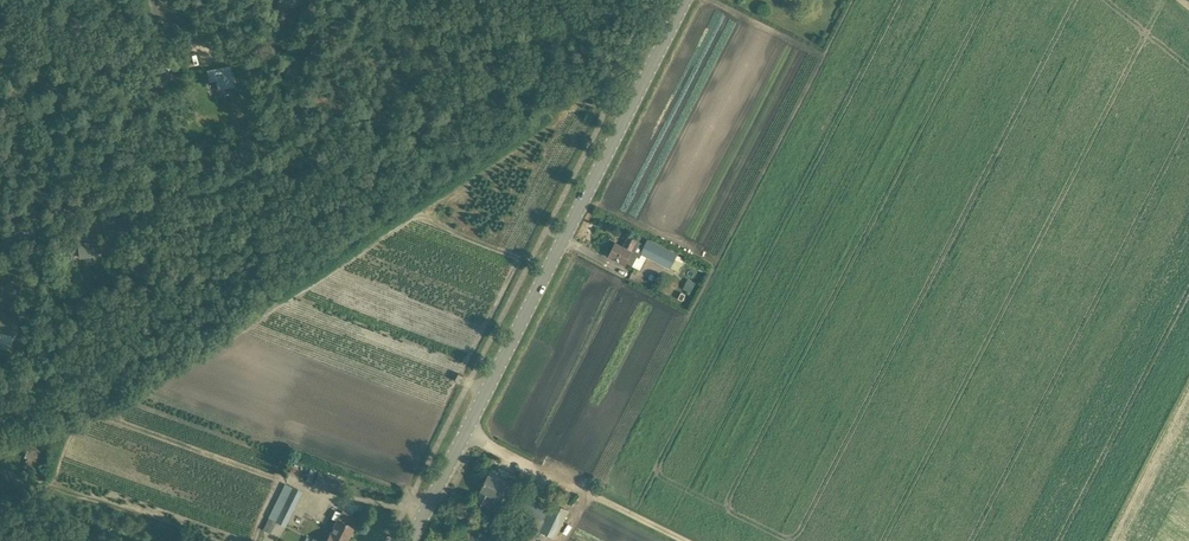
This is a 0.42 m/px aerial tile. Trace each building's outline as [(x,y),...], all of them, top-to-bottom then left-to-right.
[(282,26),(279,8),(267,10),(270,28),(282,26)] [(155,64),(151,80),(161,83),(166,67),(155,64)] [(209,81),(216,80),(218,88),(234,85),(230,65),(207,70),(209,81)] [(123,217),(103,219),(105,230),(125,227),(123,217)] [(81,264),(86,264),(94,263),(93,255),(98,254),(95,233),(77,236),(81,264)] [(611,253),(628,261),(633,264),(637,256),(640,258),(642,254),(671,268),(674,261),(681,265),(685,256),(649,238),(646,244),(629,235),(623,246),(616,243),(611,253)] [(688,279),(683,288),(692,293),(696,283),(688,279)] [(14,335),(19,318),(0,312),(0,331),(14,335)] [(459,373),(455,380),(461,383),(465,375),(459,373)] [(478,501),(487,506),(492,495),(498,498),(506,483),(489,475),(482,489),(483,490),(478,501)] [(302,490),(293,486),(276,520),(285,525),(287,521),(293,524),(296,519),(289,516),(302,490)] [(522,493),(517,504),(516,507),(536,516),(528,532),(538,537),(541,531),(555,538),(568,511),(554,504),(552,508),(522,493)] [(335,510),(331,518),(337,520),(330,535),(329,534),(326,540),(346,540),(353,527),(353,526),(357,518),(342,510),(341,513),(335,510)]
